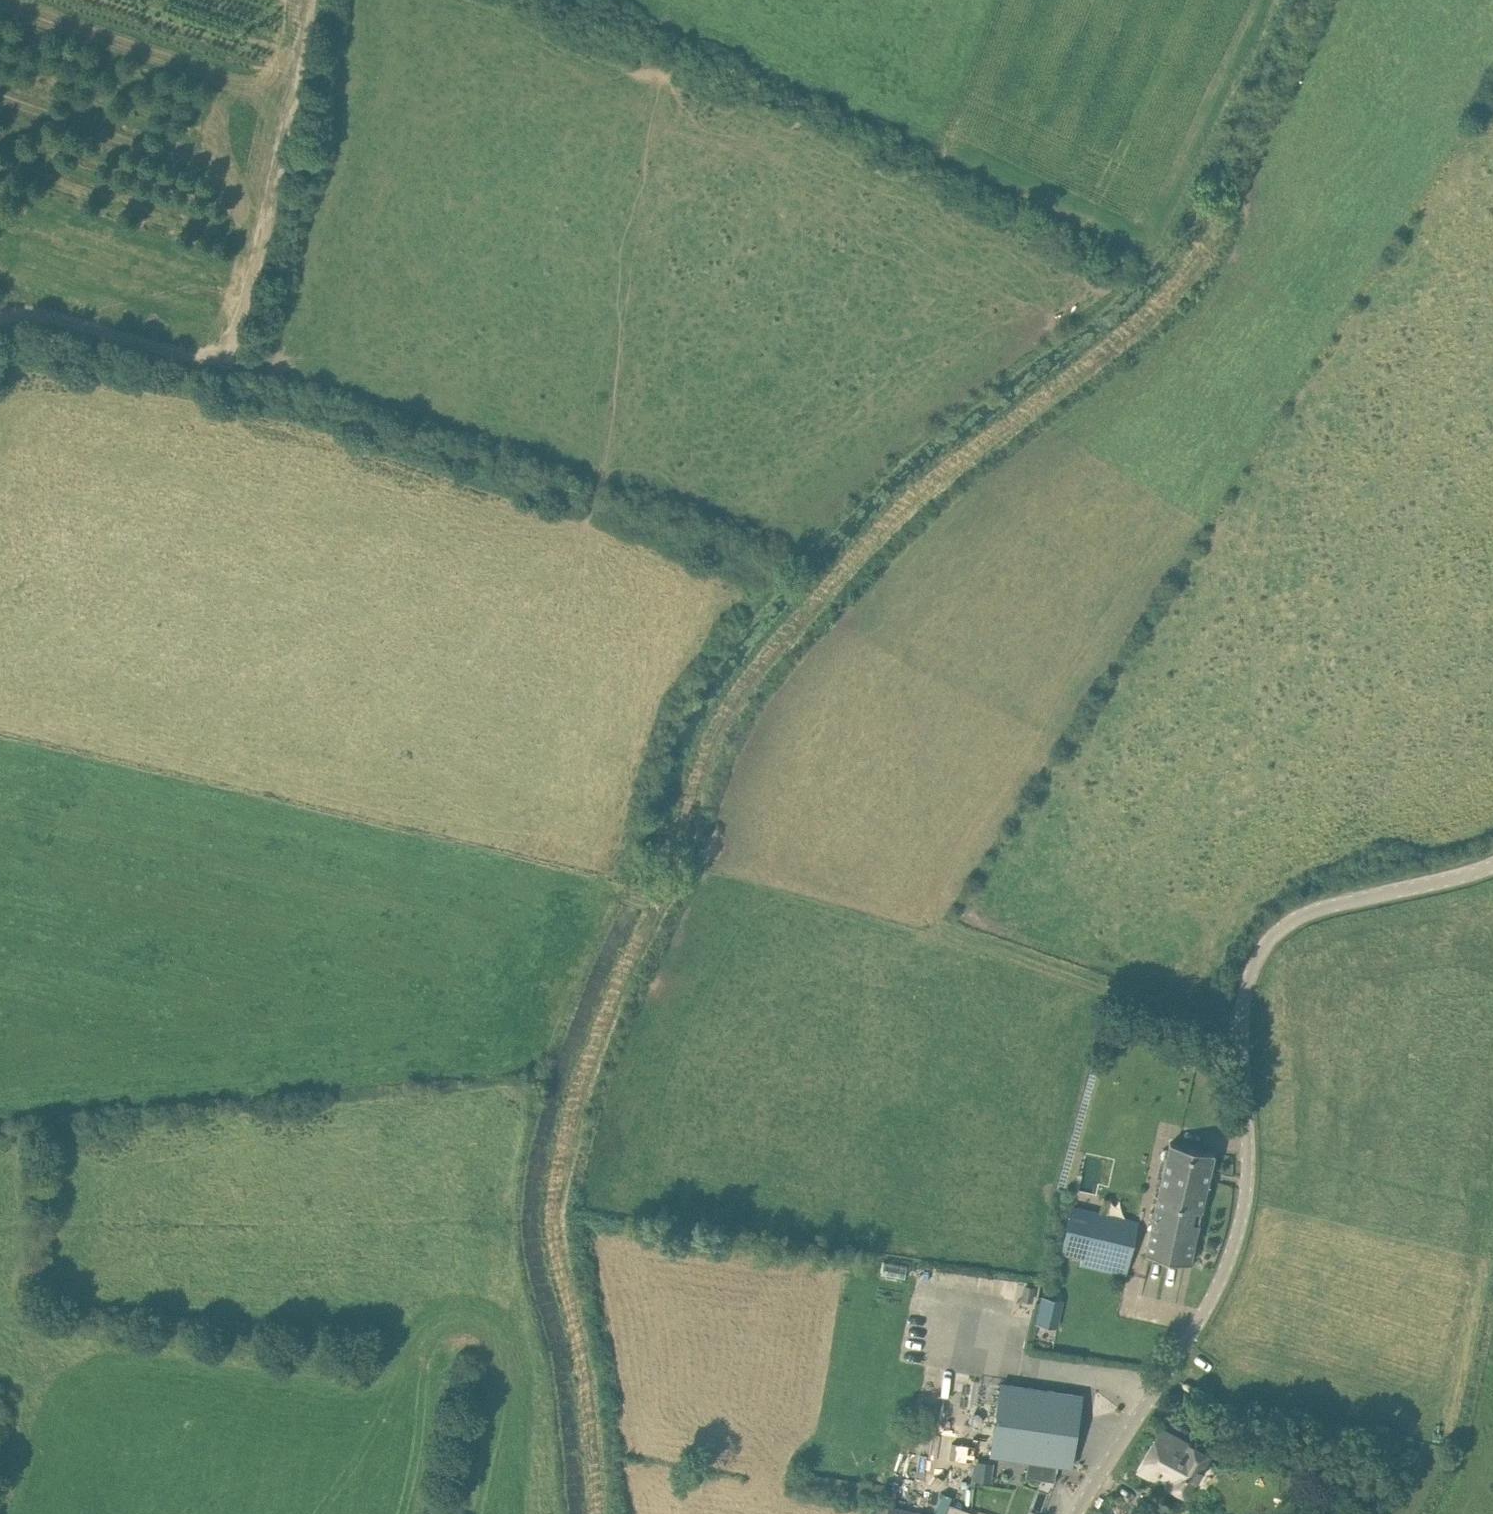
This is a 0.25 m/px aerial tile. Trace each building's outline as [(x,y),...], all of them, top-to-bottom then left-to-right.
[(1215,1152),(1170,1142),(1146,1251),(1190,1261),(1215,1152)] [(1124,1271),(1136,1219),(1092,1209),(1081,1260),(1124,1271)] [(1033,1300),(1036,1287),(1025,1285),(1022,1297),(1033,1300)] [(1041,1295),(1036,1322),(1052,1325),(1058,1298),(1041,1295)] [(1002,1382),(990,1455),(1028,1460),(1026,1476),(1055,1480),(1057,1464),(1071,1466),(1082,1394),(1002,1382)] [(1210,1455),(1161,1428),(1137,1469),(1159,1481),(1162,1476),(1167,1479),(1165,1484),(1187,1496),(1210,1455)] [(975,1446),(957,1443),(951,1442),(949,1458),(954,1458),(972,1461),(975,1446)] [(977,1510),(953,1504),(951,1513),(976,1513),(977,1510)] [(887,1506),(885,1513),(920,1513),(887,1506)]
